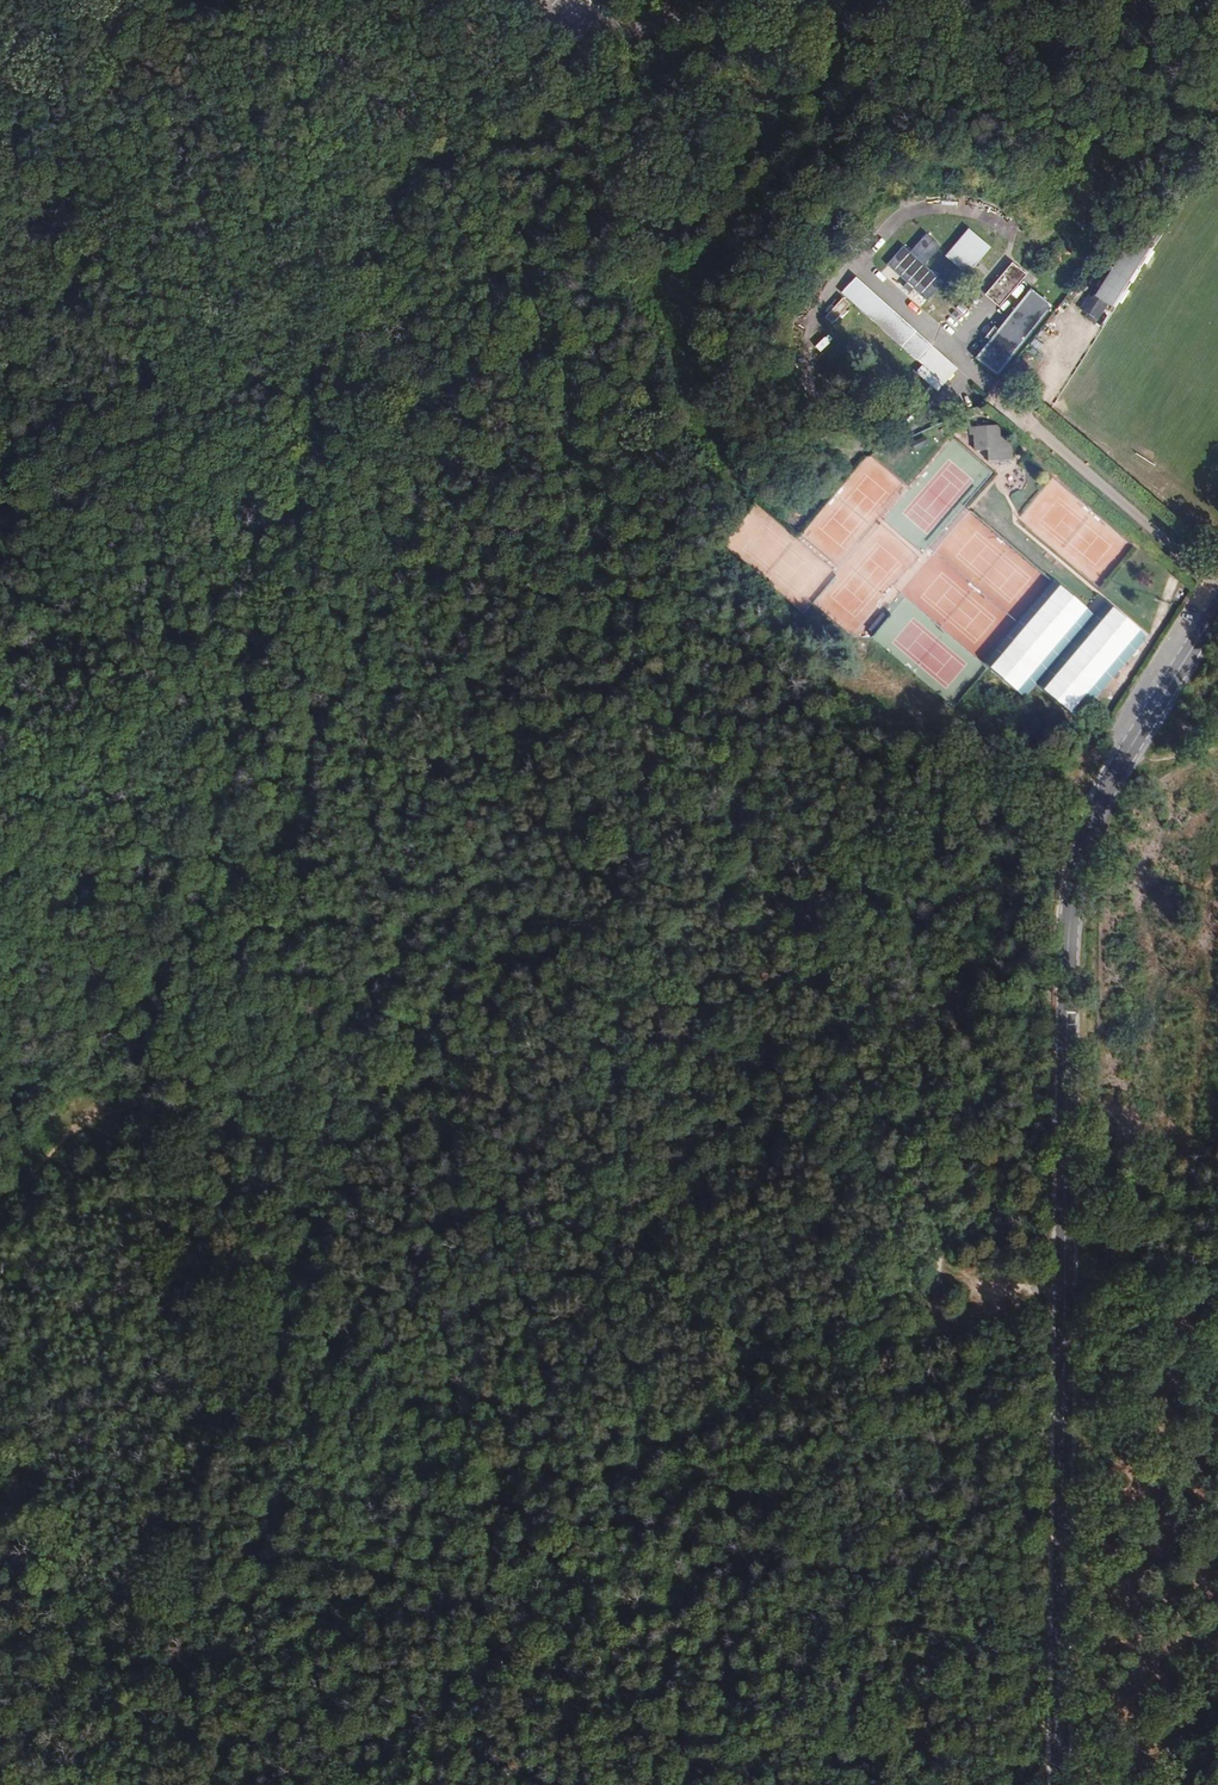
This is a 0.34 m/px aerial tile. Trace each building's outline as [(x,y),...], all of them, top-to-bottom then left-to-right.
[(516,9),(524,0),(506,0),(516,9)] [(992,246),(971,229),(950,254),(971,271),(992,246)] [(1141,237),(1134,235),(1091,300),(1084,296),(1074,311),(1082,316),(1080,319),(1090,325),(1100,312),(1107,316),(1158,237),(1147,229),(1141,237)] [(929,233),(912,251),(926,263),(942,245),(929,233)] [(905,245),(888,265),(929,301),(946,282),(926,263),(912,251),(905,245)] [(1028,274),(1014,263),(987,295),(1001,306),(1028,274)] [(953,373),(850,283),(836,298),(841,302),(824,321),(831,328),(847,310),(915,369),(911,375),(935,395),(953,373)] [(988,432),(971,434),(973,454),(982,452),(985,466),(996,464),(997,471),(1006,469),(1004,440),(990,440),(988,432)] [(928,451),(923,443),(908,452),(914,459),(928,451)] [(1038,686),(1097,616),(1057,582),(985,667),(1025,701),(1038,686)] [(1097,616),(1038,686),(1079,721),(1149,637),(1107,603),(1097,616)] [(882,612),(868,628),(873,632),(887,617),(882,612)]
